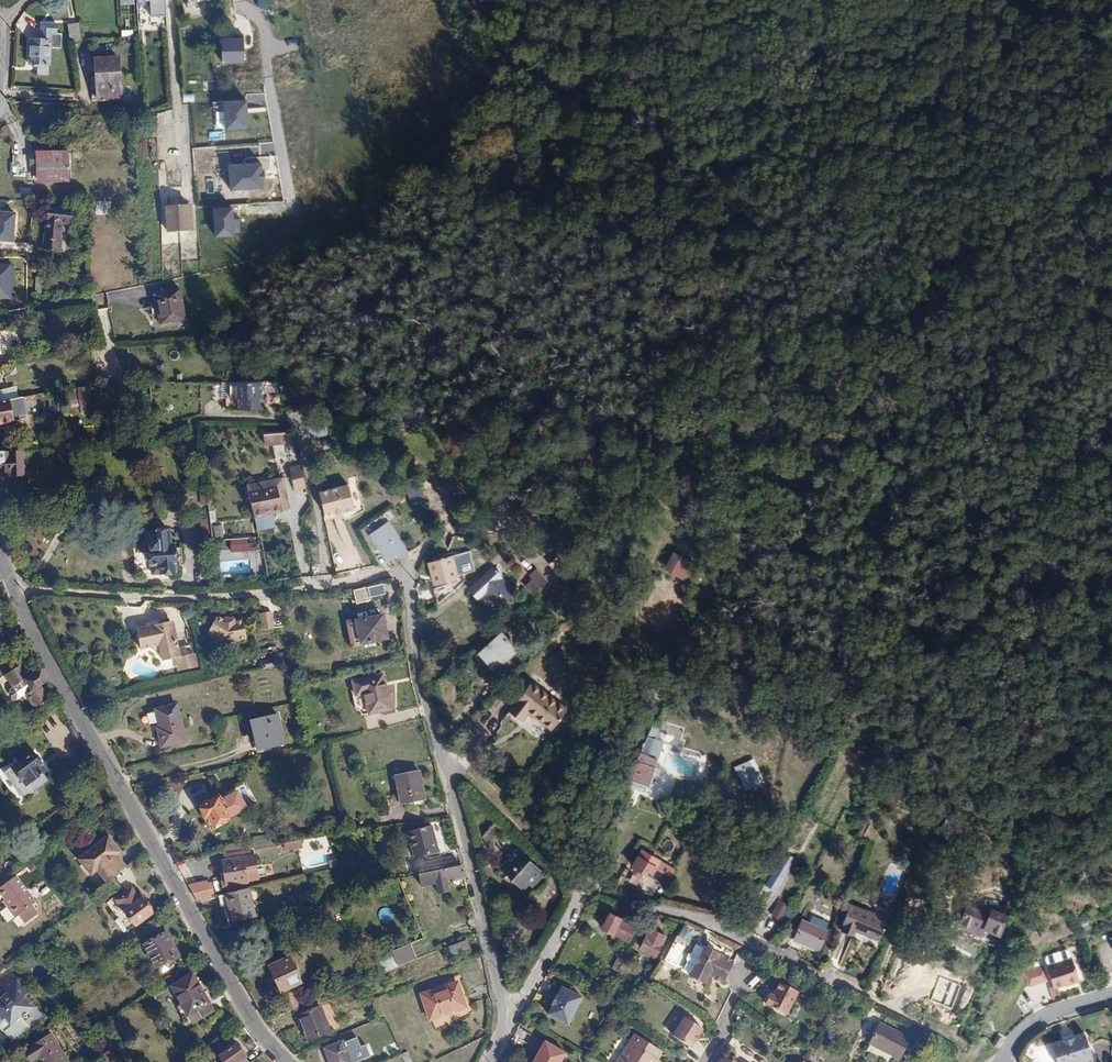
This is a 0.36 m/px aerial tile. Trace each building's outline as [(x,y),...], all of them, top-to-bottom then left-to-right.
[(151,17),(166,17),(165,0),(150,0),(151,17)] [(69,23),(72,40),(83,39),(81,21),(69,23)] [(31,37),(29,62),(48,64),(50,42),(61,43),(63,29),(58,29),(58,23),(43,22),(42,37),(31,37)] [(244,37),(223,36),(222,63),(244,63),(244,37)] [(120,55),(96,57),(97,74),(91,74),(93,98),(122,96),(120,55)] [(248,99),(225,100),(227,129),(249,128),(248,99)] [(67,154),(37,154),(37,179),(66,179),(67,154)] [(262,162),(230,165),(232,191),(264,188),(262,162)] [(194,232),(191,203),(165,205),(167,233),(194,232)] [(88,206),(79,206),(79,217),(88,217),(88,206)] [(232,207),(213,208),(215,237),(234,236),(232,207)] [(0,212),(0,242),(14,243),(16,213),(0,212)] [(61,219),(46,217),(43,248),(58,250),(61,219)] [(0,265),(0,300),(12,299),(11,264),(0,265)] [(47,277),(35,276),(34,290),(46,291),(47,277)] [(181,289),(155,294),(160,324),(186,319),(181,289)] [(19,347),(21,363),(34,360),(30,345),(19,347)] [(259,377),(246,377),(222,378),(222,393),(224,394),(225,406),(259,404),(259,377)] [(9,398),(20,395),(17,384),(1,388),(1,389),(0,389),(0,400),(9,398)] [(88,388),(75,388),(76,403),(88,403),(88,388)] [(13,415),(9,398),(0,400),(0,418),(13,415)] [(289,437),(287,429),(263,436),(265,444),(289,437)] [(21,449),(10,450),(11,470),(11,474),(22,473),(23,470),(24,469),(25,468),(24,463),(23,462),(22,462),(21,449)] [(0,450),(0,470),(11,470),(10,450),(0,450)] [(290,479),(301,476),(296,461),(286,464),(290,479)] [(251,515),(286,505),(277,474),(243,484),(251,515)] [(348,484),(320,492),(327,516),(355,508),(348,484)] [(157,499),(148,499),(148,508),(157,508),(157,499)] [(165,508),(188,508),(187,499),(165,499),(165,508)] [(406,552),(388,523),(370,536),(388,560),(397,555),(399,557),(406,552)] [(215,537),(223,538),(224,527),(216,526),(215,537)] [(137,528),(137,571),(148,571),(147,562),(154,562),(154,571),(171,570),(171,561),(171,556),(180,556),(180,544),(168,544),(168,528),(137,528)] [(231,553),(256,552),(255,538),(231,539),(231,553)] [(675,552),(665,570),(688,582),(698,564),(675,552)] [(451,557),(436,561),(439,572),(432,574),(435,585),(451,581),(451,579),(456,578),(451,557)] [(559,558),(550,564),(556,573),(565,567),(559,558)] [(439,572),(436,561),(429,563),(432,574),(439,572)] [(536,568),(528,575),(532,579),(525,586),(533,595),(549,581),(536,568)] [(485,594),(496,606),(512,593),(494,572),(470,592),(477,600),(480,598),(485,594)] [(382,583),(352,592),(355,603),(385,594),(382,583)] [(434,588),(438,604),(452,593),(450,584),(434,588)] [(491,610),(496,606),(485,594),(480,598),(491,610)] [(264,628),(274,627),(272,611),(261,613),(264,628)] [(226,620),(218,616),(209,632),(228,642),(248,638),(244,620),(236,622),(235,619),(227,618),(226,620)] [(383,616),(358,621),(362,643),(387,638),(383,616)] [(182,656),(179,647),(176,633),(173,634),(170,621),(137,629),(142,649),(153,647),(154,649),(160,653),(162,652),(164,660),(182,656)] [(504,632),(480,651),(492,666),(516,647),(504,632)] [(191,645),(179,647),(182,656),(193,654),(191,645)] [(39,687),(45,683),(38,671),(28,678),(19,663),(4,672),(11,685),(14,683),(23,678),(30,691),(25,695),(34,709),(47,701),(39,687)] [(45,683),(47,682),(40,670),(38,671),(45,683)] [(380,673),(352,680),(356,694),(364,692),(369,712),(391,707),(386,686),(383,685),(380,673)] [(22,697),(25,695),(30,691),(23,678),(14,683),(22,697)] [(532,709),(544,719),(559,700),(536,680),(513,708),(525,718),(532,709)] [(559,700),(544,719),(554,727),(569,709),(559,700)] [(157,729),(157,730),(181,725),(176,704),(155,709),(160,728),(157,729)] [(276,714),(253,720),(261,749),(284,744),(276,714)] [(650,733),(664,738),(667,729),(653,724),(650,733)] [(181,725),(157,730),(161,746),(185,741),(181,725)] [(637,755),(647,759),(656,740),(647,736),(637,755)] [(49,779),(31,754),(12,768),(13,769),(8,773),(32,808),(42,800),(40,797),(51,789),(46,781),(49,779)] [(631,767),(627,778),(648,786),(657,764),(647,759),(637,755),(631,767)] [(751,758),(734,766),(746,792),(763,785),(751,758)] [(417,770),(394,776),(401,805),(424,800),(417,770)] [(219,795),(196,807),(197,809),(196,810),(200,817),(203,818),(208,828),(246,806),(237,790),(221,799),(219,795)] [(72,811),(66,803),(53,813),(59,821),(72,811)] [(435,822),(439,847),(446,846),(442,821),(435,822)] [(432,825),(407,833),(415,859),(439,852),(432,825)] [(493,826),(481,840),(488,846),(500,832),(493,826)] [(106,883),(125,867),(116,855),(119,851),(107,836),(77,860),(89,876),(96,870),(106,883)] [(303,839),(285,841),(285,850),(304,848),(303,839)] [(227,846),(229,854),(247,851),(244,842),(227,846)] [(514,844),(495,861),(514,882),(521,876),(529,885),(541,874),(514,844)] [(666,885),(671,875),(656,865),(659,859),(641,848),(632,864),(666,885)] [(245,856),(225,861),(230,887),(251,882),(245,856)] [(781,857),(770,877),(776,881),(787,861),(781,857)] [(463,876),(460,863),(433,869),(435,882),(445,881),(450,879),(459,878),(463,876)] [(13,876),(0,886),(0,895),(7,905),(5,906),(14,917),(17,915),(23,924),(36,914),(30,905),(33,903),(13,876)] [(460,884),(459,878),(450,879),(452,886),(460,884)] [(212,879),(191,883),(195,900),(215,896),(212,879)] [(447,890),(445,881),(435,882),(437,892),(447,890)] [(253,887),(231,892),(238,921),(260,915),(253,887)] [(121,907),(137,895),(132,888),(116,900),(121,907)] [(140,899),(137,895),(121,907),(124,911),(140,899)] [(142,897),(140,899),(124,911),(135,926),(153,912),(142,897)] [(782,920),(790,904),(779,899),(772,915),(782,920)] [(963,922),(973,926),(980,909),(970,906),(963,922)] [(838,931),(843,934),(853,910),(846,907),(838,925),(840,926),(838,931)] [(984,920),(982,925),(997,931),(1004,914),(990,907),(987,913),(984,911),(981,919),(984,920)] [(980,909),(973,926),(977,928),(979,924),(982,925),(984,920),(981,919),(984,911),(980,909)] [(627,920),(608,910),(600,925),(627,941),(637,922),(629,918),(627,920)] [(853,910),(843,934),(848,936),(850,931),(859,935),(867,916),(853,910)] [(803,916),(794,934),(818,944),(825,925),(803,916)] [(859,935),(872,941),(880,922),(867,916),(859,935)] [(880,922),(872,941),(874,943),(883,924),(880,922)] [(686,939),(689,927),(683,925),(680,937),(686,939)] [(648,927),(637,946),(652,955),(664,935),(648,927)] [(176,955),(164,933),(143,944),(158,973),(172,967),(168,959),(176,955)] [(468,946),(465,937),(448,944),(452,953),(468,946)] [(382,972),(396,966),(389,951),(381,954),(376,942),(370,944),(382,972)] [(396,966),(414,959),(407,943),(389,951),(396,966)] [(726,976),(734,962),(705,947),(690,973),(705,981),(710,973),(724,981),(726,976)] [(1054,953),(1055,960),(1067,959),(1066,951),(1054,953)] [(289,956),(271,965),(282,990),(301,981),(297,973),(299,970),(296,963),(293,963),(289,956)] [(619,971),(626,961),(619,957),(612,967),(619,971)] [(1075,957),(1049,965),(1055,986),(1081,977),(1075,957)] [(1045,966),(1027,972),(1032,985),(1050,979),(1045,966)] [(24,986),(11,970),(0,979),(0,982),(7,991),(10,994),(3,1000),(0,1002),(0,1008),(24,986)] [(213,1012),(190,975),(170,988),(192,1025),(213,1012)] [(455,980),(419,993),(428,1019),(464,1006),(455,980)] [(550,1001),(545,1009),(564,1021),(580,994),(560,982),(555,991),(553,990),(548,1000),(550,1001)] [(773,995),(770,994),(765,1002),(785,1015),(799,993),(782,982),(773,995)] [(24,986),(0,1008),(0,1018),(2,1020),(8,1028),(15,1023),(11,1018),(31,1001),(26,993),(28,991),(24,986)] [(70,995),(66,989),(59,994),(63,1000),(70,995)] [(281,994),(288,1010),(301,1005),(294,989),(281,994)] [(10,994),(7,991),(0,997),(3,1000),(10,994)] [(11,1018),(15,1023),(21,1017),(27,1024),(33,1018),(29,1013),(36,1007),(31,1001),(11,1018)] [(309,1039),(331,1030),(321,1005),(299,1014),(309,1039)] [(684,1015),(672,1035),(689,1046),(702,1026),(684,1015)] [(8,1028),(2,1020),(0,1021),(0,1024),(5,1031),(8,1028)] [(886,1051),(898,1032),(880,1023),(870,1043),(886,1051)] [(909,1038),(898,1032),(886,1051),(899,1058),(909,1038)] [(1063,1040),(1052,1044),(1058,1061),(1074,1061),(1092,1056),(1084,1033),(1074,1036),(1063,1040)] [(61,1051),(51,1035),(34,1049),(26,1055),(31,1061),(38,1061),(39,1061),(40,1061),(45,1061),(52,1057),(61,1051)] [(657,1057),(661,1051),(637,1035),(619,1060),(622,1061),(654,1061),(657,1057)] [(1005,1037),(1000,1035),(999,1037),(999,1038),(996,1044),(999,1046),(1002,1040),(1003,1040),(1005,1037)] [(534,1056),(531,1061),(559,1061),(565,1052),(544,1039),(538,1049),(540,1051),(536,1058),(534,1056)] [(324,1047),(330,1061),(351,1061),(342,1040),(324,1047)] [(234,1044),(217,1055),(221,1061),(245,1061),(234,1044)] [(119,1059),(112,1049),(102,1056),(106,1061),(115,1061),(119,1059)] [(61,1051),(52,1057),(45,1061),(67,1061),(68,1061),(61,1051)]
